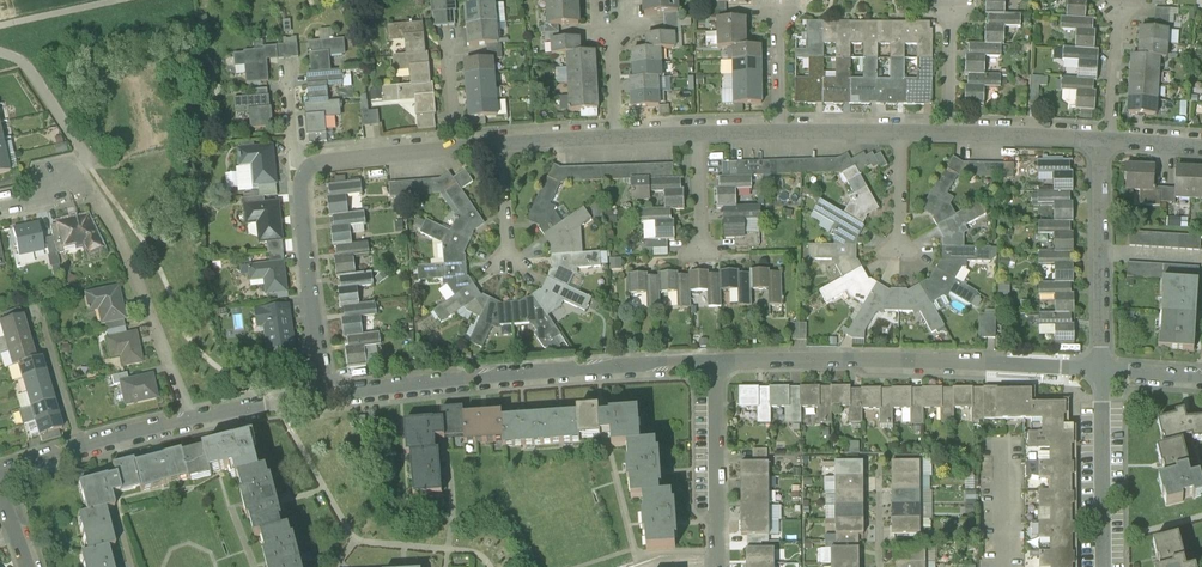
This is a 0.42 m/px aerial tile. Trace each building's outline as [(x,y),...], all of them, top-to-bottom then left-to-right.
[(549,26),(559,25),(579,24),(578,0),(548,0),(549,26)] [(675,0),(644,0),(645,15),(664,14),(675,13),(675,0)] [(991,15),(1004,15),(1004,0),(986,0),(986,15),(991,15)] [(1065,18),(1086,19),(1087,1),(1083,0),(1057,0),(1066,1),(1065,18)] [(710,1),(710,12),(726,11),(726,2),(717,3),(717,1),(710,1)] [(466,7),(468,27),(497,25),(495,5),(466,7)] [(455,11),(447,12),(449,26),(456,26),(455,11)] [(727,19),(726,11),(710,12),(710,20),(718,20),(718,19),(727,19)] [(441,27),(449,26),(447,12),(440,13),(441,27)] [(434,28),(441,27),(440,13),(433,13),(434,28)] [(664,14),(664,22),(679,21),(678,13),(675,13),(664,14)] [(985,26),(985,45),(1002,46),(1004,46),(1004,28),(1021,29),(1021,16),(1004,15),(991,15),(990,26),(985,26)] [(1076,31),(1075,49),(1095,50),(1096,32),(1092,31),(1093,20),(1086,19),(1065,18),(1062,18),(1061,30),(1076,31)] [(718,20),(718,34),(746,34),(746,19),(727,19),(718,19),(718,20)] [(1159,31),(1159,23),(1154,23),(1145,22),(1145,30),(1159,31)] [(405,38),(407,56),(424,54),(426,54),(425,35),(420,36),(419,24),(388,27),(390,40),(405,38)] [(811,59),(823,59),(823,46),(823,24),(808,24),(808,40),(809,40),(809,52),(796,52),(796,59),(811,59)] [(823,24),(823,46),(839,46),(839,59),(850,59),(850,45),(851,24),(823,24)] [(851,24),(850,45),(866,46),(866,60),(877,60),(877,46),(878,24),(851,24)] [(878,24),(877,46),(892,46),(892,60),(904,60),(904,46),(905,24),(878,24)] [(905,24),(904,46),(919,46),(919,60),(931,60),(932,31),(929,31),(929,24),(905,24)] [(499,43),(497,25),(468,27),(470,48),(487,46),(499,45),(499,43)] [(545,26),(545,34),(560,33),(559,25),(549,26),(545,26)] [(1139,29),(1138,43),(1168,45),(1169,31),(1159,31),(1145,30),(1139,29)] [(560,40),(560,33),(545,34),(546,42),(552,41),(552,40),(560,40)] [(708,48),(718,48),(718,34),(709,34),(707,34),(707,47),(708,47),(708,48)] [(718,48),(733,48),(746,48),(746,34),(718,34),(718,48)] [(647,36),(648,51),(661,50),(676,49),(675,35),(665,35),(647,36)] [(553,55),(567,55),(580,54),(579,39),(560,40),(552,40),(552,41),(553,55)] [(310,55),(311,74),(331,72),(329,55),(345,53),(344,40),(314,43),(315,55),(310,55)] [(254,42),(254,52),(264,51),(264,49),(263,41),(254,42)] [(487,46),(487,53),(502,52),(501,43),(499,43),(499,45),(487,46)] [(1138,43),(1138,57),(1160,59),(1167,59),(1168,45),(1138,43)] [(297,44),(290,45),(292,59),(298,59),(297,44)] [(277,60),(284,60),(283,45),(276,46),(276,48),(277,59),(277,60)] [(284,60),(292,59),(290,45),(283,45),(284,60)] [(966,75),(970,75),(984,76),(984,58),(1002,58),(1002,46),(985,45),(970,45),(970,56),(966,56),(966,75)] [(276,48),(264,49),(264,51),(254,52),(244,53),(244,54),(234,55),(235,68),(245,67),(247,84),(269,82),(267,59),(277,59),(276,48)] [(733,48),(734,62),(761,62),(761,48),(746,48),(733,48)] [(1079,63),(1078,80),(1092,81),(1096,81),(1098,63),(1094,62),(1095,50),(1075,49),(1064,49),(1063,62),(1079,63)] [(662,64),(661,50),(648,51),(633,51),(634,66),(662,64)] [(503,59),(502,52),(487,53),(488,60),(493,60),(503,59)] [(567,55),(568,69),(596,67),(595,53),(580,54),(567,55)] [(425,66),(424,54),(407,56),(394,57),(395,70),(410,69),(412,86),(430,85),(431,84),(429,65),(425,66)] [(1131,57),(1130,71),(1159,73),(1160,59),(1138,57),(1131,57)] [(812,100),(823,101),(823,80),(823,59),(811,59),(811,80),(796,80),(796,103),(807,103),(807,105),(812,105),(812,100)] [(839,59),(838,59),(838,80),(823,80),(823,101),(823,104),(834,104),(834,105),(840,105),(840,101),(850,101),(850,80),(850,59),(839,59)] [(465,62),(466,77),(494,74),(493,60),(488,60),(465,62)] [(877,60),(866,60),(865,80),(850,80),(850,101),(850,104),(860,104),(860,105),(866,105),(866,101),(877,101),(877,80),(877,60)] [(904,60),(892,60),(892,81),(877,80),(877,101),(877,104),(888,104),(888,105),(893,106),(893,101),(904,101),(904,80),(904,60)] [(919,60),(919,80),(904,80),(904,101),(904,105),(915,105),(915,106),(920,106),(920,102),(931,102),(931,60),(919,60)] [(724,77),(734,77),(734,62),(724,62),(724,63),(722,63),(722,77),(724,77)] [(734,62),(734,77),(762,76),(761,62),(734,62)] [(663,78),(662,64),(634,66),(635,80),(659,79),(663,78)] [(568,69),(569,83),(597,82),(596,67),(568,69)] [(308,86),(310,105),(329,103),(327,85),(343,84),(342,71),(331,72),(311,74),(312,85),(308,86)] [(1130,71),(1129,85),(1158,87),(1159,73),(1130,71)] [(466,77),(467,91),(495,88),(494,74),(466,77)] [(1001,76),(984,76),(970,75),(970,86),(966,86),(965,105),(984,106),(984,88),(1001,88),(1001,76)] [(734,77),(734,91),(762,90),(762,76),(734,77)] [(659,93),(659,79),(635,80),(631,80),(632,94),(659,93)] [(1092,93),(1092,81),(1078,80),(1061,79),(1061,91),(1077,92),(1076,111),(1095,113),(1096,93),(1092,93)] [(569,83),(570,97),(597,96),(597,82),(569,83)] [(431,96),(430,85),(412,86),(398,87),(399,100),(416,100),(417,118),(434,116),(436,116),(434,96),(431,96)] [(1030,105),(1038,106),(1039,85),(1031,85),(1030,105)] [(1129,85),(1128,99),(1157,101),(1158,87),(1129,85)] [(384,101),(399,100),(398,87),(383,89),(384,101)] [(467,91),(469,105),(497,103),(495,88),(467,91)] [(253,91),(253,98),(268,97),(269,97),(268,89),(253,91)] [(762,105),(762,90),(734,91),(734,105),(762,105)] [(725,105),(734,105),(734,91),(723,91),(723,104),(725,105)] [(660,107),(659,93),(632,94),(632,109),(660,107)] [(581,111),(583,111),(597,110),(598,110),(597,96),(570,97),(570,111),(570,112),(581,111)] [(249,111),(251,129),(273,127),(272,108),(269,109),(268,97),(253,98),(234,100),(235,112),(249,111)] [(569,111),(570,111),(570,97),(561,98),(562,111),(569,110),(569,111)] [(1156,115),(1157,101),(1128,99),(1128,114),(1156,115)] [(327,134),(326,131),(325,116),(329,116),(341,115),(341,109),(343,109),(343,107),(341,107),(340,102),(329,103),(310,105),(309,105),(310,116),(306,116),(308,135),(309,135),(327,134)] [(506,102),(497,103),(498,117),(507,116),(506,102)] [(486,118),(498,117),(497,103),(469,105),(470,120),(471,120),(486,118)] [(598,118),(597,110),(583,111),(583,119),(598,118)] [(371,112),(373,127),(380,126),(379,112),(371,112)] [(362,113),(363,128),(371,127),(369,113),(362,113)] [(332,118),(329,116),(325,116),(326,131),(333,130),(332,118)] [(417,118),(417,124),(435,122),(434,116),(417,118)] [(471,120),(472,127),(486,126),(486,118),(471,120)] [(436,131),(435,122),(417,124),(418,132),(436,131)] [(309,135),(310,144),(327,142),(327,134),(309,135)] [(241,167),(256,166),(257,175),(253,175),(254,187),(259,186),(276,184),(272,147),(239,150),(240,156),(239,160),(240,160),(241,167)] [(1073,159),(1073,151),(1036,151),(1036,159),(1073,159)] [(864,153),(857,157),(864,170),(871,166),(866,157),(864,153)] [(848,154),(837,160),(838,174),(843,175),(855,168),(852,161),(848,154)] [(871,166),(874,170),(880,166),(873,154),(866,157),(871,166)] [(880,166),(882,170),(888,167),(881,154),(875,158),(880,166)] [(5,156),(0,157),(0,173),(9,172),(5,156)] [(859,173),(864,170),(857,157),(852,161),(855,168),(859,173)] [(958,176),(964,178),(964,163),(953,157),(946,169),(958,176)] [(1054,174),(1054,192),(1069,192),(1073,192),(1073,172),(1069,173),(1068,161),(1037,161),(1038,174),(1054,174)] [(1014,164),(999,164),(999,178),(1014,178),(1014,164)] [(560,184),(566,183),(566,168),(560,168),(554,165),(548,178),(561,184),(560,184)] [(244,188),(254,187),(253,175),(257,175),(256,166),(241,167),(241,168),(239,169),(239,171),(237,174),(239,185),(244,188)] [(587,182),(595,182),(594,167),(587,167),(587,182)] [(1140,191),(1143,192),(1154,192),(1154,188),(1155,168),(1125,167),(1124,180),(1127,180),(1126,191),(1140,191)] [(852,201),(844,214),(861,225),(863,225),(867,218),(865,215),(878,208),(859,173),(855,168),(843,175),(858,200),(854,202),(852,201)] [(937,226),(939,226),(956,216),(948,202),(946,203),(943,201),(958,176),(946,169),(922,209),(935,216),(933,220),(937,226)] [(1176,169),(1175,189),(1174,199),(1176,199),(1201,200),(1201,171),(1176,169)] [(465,171),(459,175),(467,187),(473,183),(465,171)] [(449,173),(439,180),(441,194),(446,194),(446,193),(458,185),(453,179),(449,173)] [(462,191),(467,187),(459,175),(453,179),(458,185),(462,191)] [(721,189),(752,188),(752,177),(750,177),(743,177),(736,177),(730,177),(717,178),(717,179),(721,179),(721,189)] [(544,236),(546,235),(562,224),(553,211),(551,212),(548,211),(560,184),(561,184),(548,178),(528,220),(541,226),(540,229),(544,236)] [(652,180),(648,180),(648,193),(650,193),(665,192),(665,210),(670,210),(684,209),(684,191),(679,191),(679,180),(683,180),(683,179),(674,179),(667,179),(659,180),(652,180)] [(426,195),(433,195),(432,180),(425,181),(426,195)] [(433,195),(441,194),(439,180),(432,180),(433,195)] [(650,200),(650,193),(648,193),(648,180),(645,180),(638,180),(632,181),(633,201),(650,200)] [(412,196),(419,196),(418,181),(411,182),(412,196)] [(419,196),(426,195),(425,181),(418,181),(419,196)] [(330,217),(334,216),(349,215),(347,197),(363,195),(361,182),(326,186),(326,187),(330,187),(332,197),(328,198),(330,217)] [(398,197),(405,197),(403,182),(396,183),(398,197)] [(405,197),(412,196),(411,182),(403,182),(405,197)] [(390,198),(398,197),(396,183),(389,183),(390,198)] [(259,186),(259,198),(264,198),(278,196),(276,184),(259,186)] [(457,219),(450,233),(468,241),(470,242),(474,235),(472,232),(484,223),(462,191),(458,185),(446,193),(446,194),(462,218),(459,220),(457,219)] [(718,208),(729,208),(736,208),(736,190),(752,190),(752,188),(721,189),(717,189),(718,208)] [(1161,189),(1154,188),(1154,192),(1143,192),(1142,206),(1161,207),(1161,203),(1161,189)] [(1175,189),(1168,189),(1167,203),(1176,204),(1176,199),(1174,199),(1175,189)] [(1054,205),(1054,223),(1069,222),(1073,222),(1073,203),(1069,203),(1069,192),(1054,192),(1038,192),(1038,205),(1054,205)] [(265,205),(264,198),(259,198),(241,200),(242,207),(245,207),(265,205)] [(854,237),(861,225),(844,214),(821,201),(814,213),(839,228),(838,231),(835,231),(835,247),(855,247),(857,247),(857,239),(854,237)] [(259,232),(260,243),(267,242),(283,241),(278,203),(265,205),(245,207),(247,224),(262,223),(263,232),(259,232)] [(943,248),(944,248),(964,248),(964,233),(962,233),(960,229),(986,215),(979,203),(956,216),(939,226),(946,238),(943,240),(943,248)] [(760,207),(736,208),(729,208),(729,220),(725,220),(725,239),(735,239),(744,239),(744,238),(744,221),(760,220),(760,207)] [(552,257),(554,257),(573,255),(572,240),(570,240),(568,237),(592,220),(584,209),(562,224),(546,235),(554,247),(551,249),(552,257)] [(670,221),(670,210),(665,210),(639,211),(639,224),(655,223),(656,240),(656,241),(668,241),(675,241),(674,221),(670,221)] [(334,247),(338,246),(353,245),(350,227),(366,225),(365,213),(349,215),(334,216),(335,228),(331,228),(334,247)] [(83,240),(89,254),(101,248),(86,218),(57,224),(57,226),(62,245),(83,240)] [(462,255),(468,241),(450,233),(426,221),(420,234),(447,246),(446,250),(443,250),(444,266),(465,264),(466,264),(465,256),(462,255)] [(1054,235),(1055,253),(1069,253),(1074,253),(1073,234),(1069,234),(1069,222),(1054,223),(1038,223),(1038,235),(1054,235)] [(48,250),(49,255),(57,253),(55,246),(62,245),(57,226),(51,227),(53,237),(45,239),(42,240),(45,250),(48,250)] [(13,229),(19,256),(45,250),(42,240),(40,228),(26,231),(25,227),(13,229)] [(1129,247),(1150,248),(1151,234),(1130,232),(1129,247)] [(1150,248),(1179,250),(1180,235),(1151,234),(1150,248)] [(1189,236),(1180,235),(1179,250),(1200,251),(1201,246),(1201,237),(1189,236)] [(735,239),(735,248),(759,247),(759,237),(744,238),(744,239),(735,239)] [(644,240),(644,250),(668,249),(668,241),(656,241),(656,240),(644,240)] [(268,254),(269,254),(284,253),(283,241),(267,242),(268,254)] [(337,277),(341,277),(356,275),(354,257),(370,255),(368,243),(353,245),(338,246),(339,258),(335,259),(337,277)] [(855,261),(855,247),(835,247),(808,246),(808,260),(838,261),(838,264),(836,265),(843,279),(861,269),(862,268),(858,261),(855,261)] [(937,269),(938,270),(955,280),(963,267),(961,266),(961,262),(991,262),(991,249),(964,248),(944,248),(944,263),(941,263),(937,269)] [(285,262),(284,253),(269,254),(271,264),(282,262),(285,262)] [(548,279),(549,280),(567,288),(574,274),(572,273),(572,269),(601,267),(600,253),(573,255),(554,257),(555,272),(551,272),(548,279)] [(1055,265),(1055,283),(1070,283),(1074,283),(1074,264),(1069,264),(1069,253),(1055,253),(1038,253),(1039,266),(1055,265)] [(621,258),(609,259),(610,269),(621,269),(621,258)] [(250,279),(264,278),(265,286),(266,296),(288,293),(286,274),(283,274),(282,262),(271,264),(249,266),(250,279)] [(466,278),(465,264),(444,266),(418,268),(419,281),(449,279),(449,283),(447,284),(456,297),(472,286),(474,285),(469,278),(466,278)] [(1127,278),(1155,279),(1156,265),(1128,264),(1127,278)] [(1200,268),(1156,265),(1155,279),(1164,280),(1199,282),(1200,268)] [(868,282),(861,269),(843,279),(820,292),(827,304),(852,290),(854,293),(853,295),(867,303),(877,286),(878,284),(871,280),(868,282)] [(751,271),(751,275),(751,290),(769,290),(770,306),(783,305),(781,270),(780,270),(781,274),(770,275),(769,271),(751,271)] [(921,285),(921,286),(931,304),(945,296),(944,294),(946,291),(971,306),(978,294),(955,280),(938,270),(930,283),(928,281),(921,285)] [(721,291),(730,291),(739,291),(739,305),(739,307),(752,306),(751,290),(751,275),(740,276),(739,272),(720,272),(720,276),(721,291)] [(341,307),(345,307),(360,305),(358,288),(374,286),(372,273),(356,275),(341,277),(343,288),(339,289),(341,307)] [(721,307),(721,291),(720,276),(709,277),(708,273),(690,273),(690,278),(690,292),(708,292),(709,308),(721,307)] [(691,308),(690,292),(690,278),(678,278),(678,274),(659,274),(659,279),(660,293),(677,293),(678,309),(691,308)] [(660,309),(660,293),(659,279),(648,279),(648,275),(628,275),(629,294),(647,294),(648,310),(660,309)] [(253,288),(265,286),(264,278),(250,279),(251,286),(253,288)] [(533,296),(534,297),(546,314),(558,305),(557,303),(559,300),(586,312),(591,300),(567,288),(549,280),(543,293),(540,291),(533,296)] [(1168,293),(1167,315),(1197,317),(1199,282),(1164,280),(1163,293),(1168,293)] [(1055,296),(1055,314),(1070,314),(1074,314),(1074,295),(1070,295),(1070,283),(1055,283),(1039,284),(1039,296),(1055,296)] [(480,298),(472,286),(456,297),(434,312),(442,324),(466,307),(468,310),(467,312),(481,319),(490,301),(490,299),(483,296),(480,298)] [(889,293),(877,286),(867,303),(853,326),(865,333),(880,308),(883,310),(883,312),(899,312),(899,291),(891,290),(889,293)] [(907,291),(899,291),(899,312),(914,312),(914,310),(918,308),(932,333),(944,327),(931,304),(921,286),(909,293),(907,291)] [(99,310),(102,324),(105,324),(123,320),(125,319),(118,287),(86,294),(89,312),(99,310)] [(731,305),(739,305),(739,291),(730,291),(731,305)] [(521,303),(512,303),(514,325),(530,324),(529,321),(533,319),(536,325),(533,327),(538,333),(535,335),(545,349),(549,349),(549,350),(556,350),(557,348),(561,348),(555,340),(561,336),(546,314),(534,297),(522,306),(521,303)] [(503,307),(490,301),(481,319),(470,343),(482,349),(495,322),(498,324),(499,326),(514,325),(512,303),(504,304),(503,307)] [(345,338),(349,337),(363,336),(361,318),(377,316),(376,303),(360,305),(345,307),(346,318),(342,319),(345,338)] [(266,324),(270,350),(277,349),(293,347),(289,309),(281,310),(281,309),(257,312),(258,325),(266,324)] [(5,315),(7,321),(22,317),(20,311),(5,315)] [(1070,325),(1070,314),(1055,314),(1039,314),(1039,327),(1055,326),(1055,345),(1075,344),(1074,325),(1070,325)] [(1194,352),(1197,317),(1167,315),(1165,338),(1160,337),(1159,350),(1194,352)] [(996,316),(985,316),(982,319),(982,338),(995,338),(996,316)] [(0,324),(4,338),(27,332),(23,317),(22,317),(7,321),(0,324)] [(127,335),(125,328),(123,320),(105,324),(107,332),(108,339),(127,335)] [(792,340),(800,340),(800,326),(792,326),(792,340)] [(853,340),(865,340),(865,333),(853,326),(847,336),(853,340)] [(27,332),(4,338),(9,352),(31,346),(27,332)] [(118,350),(122,367),(142,362),(136,333),(127,335),(108,339),(106,339),(109,352),(118,350)] [(379,334),(363,336),(349,337),(350,349),(346,349),(348,368),(367,366),(365,348),(381,346),(379,334)] [(9,352),(4,338),(0,339),(0,355),(9,352)] [(35,360),(31,346),(9,352),(13,367),(18,365),(35,360)] [(407,347),(408,361),(416,360),(415,346),(407,347)] [(278,357),(294,357),(293,347),(277,349),(278,357)] [(41,358),(35,360),(18,365),(22,379),(45,373),(41,358)] [(49,387),(45,373),(22,379),(26,394),(49,387)] [(112,377),(114,385),(122,383),(130,382),(128,373),(112,377)] [(122,383),(127,405),(157,399),(152,377),(130,382),(122,383)] [(53,401),(49,387),(26,394),(30,408),(53,401)] [(771,424),(770,409),(770,393),(759,393),(759,388),(740,388),(740,409),(758,409),(758,424),(771,424)] [(801,424),(801,408),(801,392),(790,393),(790,388),(770,388),(770,393),(770,409),(788,408),(789,424),(801,424)] [(832,424),(831,408),(831,392),(820,393),(820,388),(801,388),(801,392),(801,408),(819,408),(819,424),(832,424)] [(862,423),(862,410),(862,392),(851,392),(851,388),(831,388),(831,392),(831,408),(850,408),(850,424),(862,423)] [(923,425),(923,409),(923,394),(912,394),(912,389),(892,389),(892,394),(893,410),(911,410),(911,425),(923,425)] [(954,425),(954,409),(953,393),(942,393),(942,389),(923,389),(923,394),(923,409),(941,409),(941,425),(954,425)] [(953,389),(953,393),(954,409),(972,409),(972,425),(984,424),(984,421),(984,393),(973,393),(973,389),(953,389)] [(893,425),(893,410),(892,394),(881,394),(881,390),(862,390),(862,392),(862,410),(880,410),(880,426),(893,425)] [(984,421),(1031,420),(1032,420),(1032,405),(1032,392),(984,392),(984,393),(984,421)] [(57,415),(53,401),(30,408),(19,411),(23,425),(34,422),(57,415)] [(1064,405),(1064,428),(1031,428),(1031,435),(1072,434),(1076,434),(1076,429),(1069,429),(1069,404),(1064,405)] [(1031,420),(1031,428),(1064,428),(1064,405),(1032,405),(1032,420),(1031,420)] [(443,439),(465,437),(463,415),(463,408),(441,410),(442,421),(443,438),(443,439)] [(601,438),(601,434),(600,417),(599,409),(578,410),(578,415),(580,439),(601,438)] [(1201,439),(1201,420),(1187,421),(1184,411),(1176,414),(1177,417),(1160,422),(1167,448),(1159,451),(1166,479),(1160,480),(1168,507),(1184,503),(1183,500),(1201,495),(1201,486),(1199,477),(1190,479),(1188,471),(1190,470),(1182,441),(1192,438),(1192,440),(1201,439)] [(501,412),(463,415),(465,437),(465,444),(504,441),(502,419),(501,412)] [(610,414),(610,417),(612,434),(613,448),(627,447),(641,446),(639,412),(610,414)] [(62,430),(57,415),(34,422),(39,437),(40,437),(59,431),(62,430)] [(578,415),(541,417),(542,446),(580,444),(580,439),(578,415)] [(541,417),(502,419),(504,441),(504,447),(542,446),(541,417)] [(610,417),(600,417),(601,434),(612,434),(610,417)] [(407,454),(410,454),(436,452),(435,439),(434,422),(434,421),(405,423),(407,454)] [(434,422),(435,439),(443,438),(442,421),(434,422)] [(40,437),(42,444),(61,438),(59,431),(40,437)] [(1072,434),(1031,435),(1023,435),(1025,566),(1073,566),(1072,434)] [(236,479),(238,478),(259,472),(250,437),(233,441),(234,441),(222,444),(223,447),(206,452),(205,448),(184,454),(190,479),(233,467),(236,479)] [(657,444),(641,446),(627,447),(629,463),(626,463),(628,483),(630,482),(631,499),(642,498),(661,497),(660,488),(662,488),(660,453),(658,453),(657,444)] [(112,465),(115,476),(118,492),(119,493),(140,488),(140,491),(190,479),(184,454),(183,451),(134,463),(133,460),(112,465)] [(439,452),(436,452),(410,454),(413,497),(442,495),(439,452)] [(892,473),(892,478),(920,477),(920,463),(892,463),(892,473)] [(741,464),(741,479),(769,478),(769,464),(768,464),(753,464),(741,464)] [(835,464),(835,478),(864,478),(864,467),(864,464),(835,464)] [(266,471),(259,472),(238,478),(243,495),(240,496),(240,497),(241,497),(247,519),(246,519),(246,520),(249,520),(254,537),(254,538),(260,537),(282,531),(279,521),(281,520),(271,480),(269,480),(266,471)] [(115,476),(107,478),(110,493),(117,492),(118,492),(115,476)] [(970,482),(977,481),(977,476),(964,477),(965,488),(970,488),(970,482)] [(114,508),(110,493),(107,478),(106,477),(78,484),(86,515),(105,510),(114,508)] [(892,487),(892,492),(920,492),(920,477),(892,478),(892,487)] [(741,479),(741,493),(769,493),(769,478),(741,479)] [(835,478),(835,492),(864,492),(864,481),(864,478),(835,478)] [(835,492),(836,507),(864,506),(864,495),(864,492),(835,492)] [(892,499),(892,506),(920,506),(920,492),(892,492),(892,499)] [(741,493),(741,507),(769,507),(769,503),(769,493),(741,493)] [(672,496),(661,497),(642,498),(644,515),(641,515),(643,535),(645,534),(646,551),(676,549),(675,540),(678,540),(676,505),(673,505),(672,496)] [(836,507),(836,521),(864,521),(864,509),(864,506),(836,507)] [(892,517),(892,520),(920,520),(920,506),(892,506),(892,517)] [(741,507),(741,521),(769,521),(769,507),(741,507)] [(115,547),(105,510),(86,515),(78,517),(87,554),(108,548),(115,547)] [(920,535),(920,520),(892,520),(892,530),(892,535),(920,535)] [(770,536),(769,521),(741,521),(742,536),(748,536),(769,536),(770,536)] [(864,523),(864,521),(836,521),(836,535),(859,535),(864,535),(864,523)] [(282,531),(260,537),(265,555),(262,555),(263,556),(266,566),(301,566),(294,539),(291,539),(288,529),(282,531)] [(1185,563),(1186,562),(1178,537),(1155,543),(1161,566),(1186,566),(1185,563)] [(108,548),(87,554),(80,556),(83,566),(113,566),(108,548)] [(897,549),(897,564),(925,564),(925,549),(897,549)] [(746,550),(747,565),(775,564),(774,550),(762,550),(748,550),(746,550)] [(831,550),(831,564),(859,564),(859,553),(859,550),(836,550),(831,550)]
